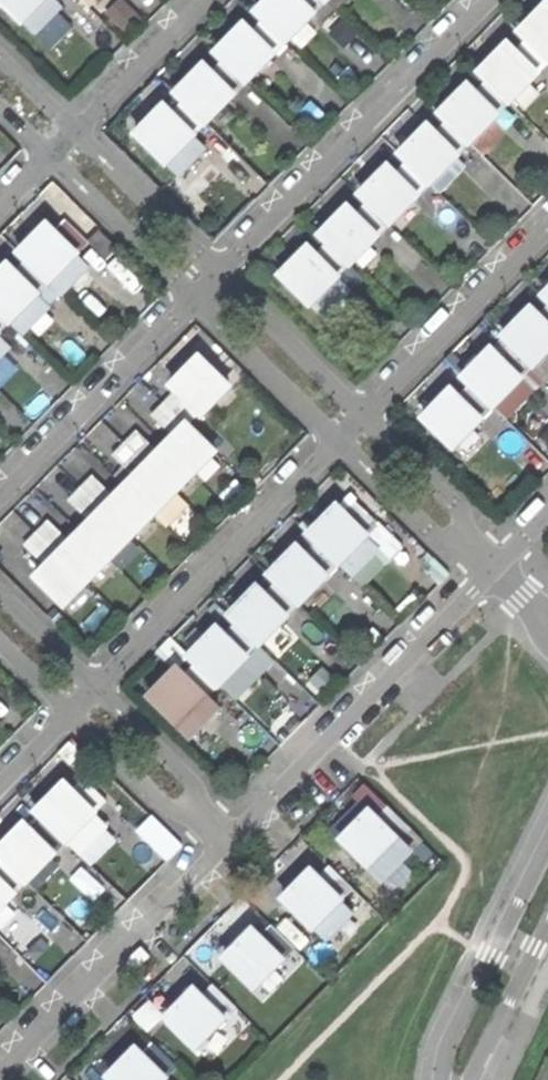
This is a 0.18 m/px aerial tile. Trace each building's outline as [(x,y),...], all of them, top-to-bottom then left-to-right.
[(26,30),(29,27),(57,0),(0,0),(0,3),(26,30)] [(57,0),(29,27),(39,38),(67,10),(57,0)] [(128,31),(144,17),(129,0),(121,0),(109,11),(128,31)] [(257,15),(290,48),(296,42),(316,22),(322,16),(305,0),(272,0),(271,1),(257,15)] [(330,9),(333,6),(339,0),(321,0),(330,9)] [(333,6),(343,16),(358,0),(339,0),(333,6)] [(547,64),(547,8),(536,20),(520,35),(547,64)] [(324,31),(316,22),(296,42),(304,50),(324,31)] [(233,39),(216,56),(249,89),(256,82),(275,63),(281,57),(248,24),(233,39)] [(481,76),(513,108),(545,76),(513,44),(496,60),(481,76)] [(283,70),(275,63),(256,82),(263,90),(283,70)] [(193,80),(177,97),(210,129),(242,97),(209,64),(193,80)] [(441,116),(473,149),(505,117),(473,85),(458,99),(441,116)] [(152,123),(137,138),(170,171),(172,168),(199,141),(202,139),(168,106),(152,123)] [(401,157),(433,190),(436,187),(463,162),(465,159),(433,126),(417,141),(401,157)] [(210,152),(199,141),(172,168),(183,179),(210,152)] [(471,170),(463,162),(436,187),(444,195),(471,170)] [(361,198),(393,231),(425,200),(392,167),(380,180),(361,198)] [(337,223),(321,239),(354,271),(363,262),(374,251),(386,239),(354,207),(337,223)] [(70,222),(60,232),(82,255),(93,244),(70,222)] [(20,255),(53,289),(55,287),(83,259),(85,257),(82,255),(60,232),(52,224),(34,241),(20,255)] [(297,262),(280,278),(313,313),(315,310),(344,283),(346,281),(313,247),(297,262)] [(380,257),(374,251),(363,262),(369,268),(380,257)] [(94,270),(83,259),(55,287),(66,297),(94,270)] [(14,330),(16,328),(44,300),(47,297),(13,263),(0,276),(0,316),(14,330)] [(355,295),(344,283),(315,310),(326,322),(355,295)] [(55,310),(44,300),(16,328),(27,338),(55,310)] [(536,373),(539,371),(547,361),(547,319),(536,307),(519,324),(503,340),(536,373)] [(4,340),(0,344),(0,364),(15,350),(4,340)] [(480,365),(465,380),(497,413),(504,406),(519,391),(529,381),(496,349),(480,365)] [(200,417),(205,423),(238,390),(204,357),(184,377),(172,389),(177,395),(200,417)] [(539,371),(547,380),(547,361),(539,371)] [(440,406),(424,422),(457,454),(463,448),(479,432),(489,422),(456,389),(440,406)] [(528,401),(519,391),(504,406),(514,416),(528,401)] [(177,395),(167,405),(190,427),(191,425),(200,417),(177,395)] [(155,417),(178,439),(190,427),(167,405),(161,411),(155,417)] [(223,457),(191,425),(190,427),(178,439),(168,448),(200,480),(223,457)] [(487,440),(479,432),(463,448),(471,456),(487,440)] [(135,439),(128,445),(150,467),(162,454),(141,433),(135,439)] [(116,458),(138,479),(150,467),(128,445),(122,452),(116,458)] [(162,454),(150,467),(182,498),(200,480),(168,448),(162,454)] [(138,479),(128,489),(160,520),(182,498),(150,467),(138,479)] [(91,483),(83,491),(105,512),(118,499),(96,478),(91,483)] [(118,499),(105,512),(137,544),(160,520),(128,489),(118,499)] [(72,502),(94,523),(105,512),(83,491),(78,496),(72,502)] [(359,504),(350,513),(373,537),(383,527),(359,504)] [(309,538),(343,572),(345,570),(373,542),(376,539),(373,537),(350,513),(341,505),(322,525),(309,538)] [(94,523),(85,532),(117,564),(137,544),(105,512),(94,523)] [(46,528),(40,535),(61,556),(74,543),(52,522),(46,528)] [(74,543),(61,556),(93,588),(117,564),(85,532),(74,543)] [(27,548),(48,569),(61,556),(40,535),(32,542),(27,548)] [(384,552),(373,542),(345,570),(356,580),(384,552)] [(269,578),(303,613),(310,607),(329,587),(336,581),(301,546),(284,563),(269,578)] [(38,580),(69,611),(93,588),(61,556),(48,569),(38,580)] [(244,604),(230,618),(264,653),(266,651),(290,627),(295,622),(261,587),(244,604)] [(334,593),(329,587),(310,607),(315,612),(334,593)] [(189,659),(223,693),(255,662),(221,627),(204,644),(189,659)] [(302,638),(290,627),(266,651),(278,662),(302,638)] [(164,685),(149,701),(180,731),(212,698),(181,668),(164,685)] [(226,711),(212,698),(180,731),(194,744),(226,711)] [(88,781),(77,791),(100,814),(111,803),(88,781)] [(37,815),(71,848),(74,846),(101,818),(103,817),(100,814),(77,791),(68,783),(53,799),(37,815)] [(392,808),(382,818),(405,841),(415,831),(392,808)] [(356,829),(341,844),(373,874),(405,841),(382,818),(374,810),(356,829)] [(113,830),(101,818),(74,846),(85,857),(113,830)] [(0,852),(0,858),(31,890),(39,882),(53,869),(64,858),(29,824),(12,840),(0,852)] [(418,854),(405,841),(373,874),(385,887),(418,854)] [(333,868),(323,878),(345,901),(355,891),(333,868)] [(62,878),(53,869),(39,882),(48,891),(62,878)] [(297,889),(283,902),(317,936),(320,934),(347,906),(349,905),(345,901),(323,878),(315,871),(297,889)] [(24,898),(0,875),(0,922),(24,898)] [(357,916),(347,906),(320,934),(330,944),(357,916)] [(275,926),(265,937),(288,961),(299,950),(275,926)] [(224,962),(259,998),(266,991),(283,975),(293,965),(288,961),(265,937),(257,929),(239,946),(224,962)] [(292,984),(283,975),(266,991),(275,1001),(292,984)] [(216,985),(206,996),(229,1018),(239,1007),(216,985)] [(181,1006),(166,1022),(199,1054),(202,1052),(222,1031),(232,1021),(229,1018),(206,996),(198,989),(181,1006)] [(230,1038),(222,1031),(202,1052),(210,1059),(230,1038)] [(157,1044),(146,1055),(171,1079),(181,1068),(157,1044)] [(109,1079),(172,1079),(171,1079),(146,1055),(140,1049),(123,1066),(109,1079)]
